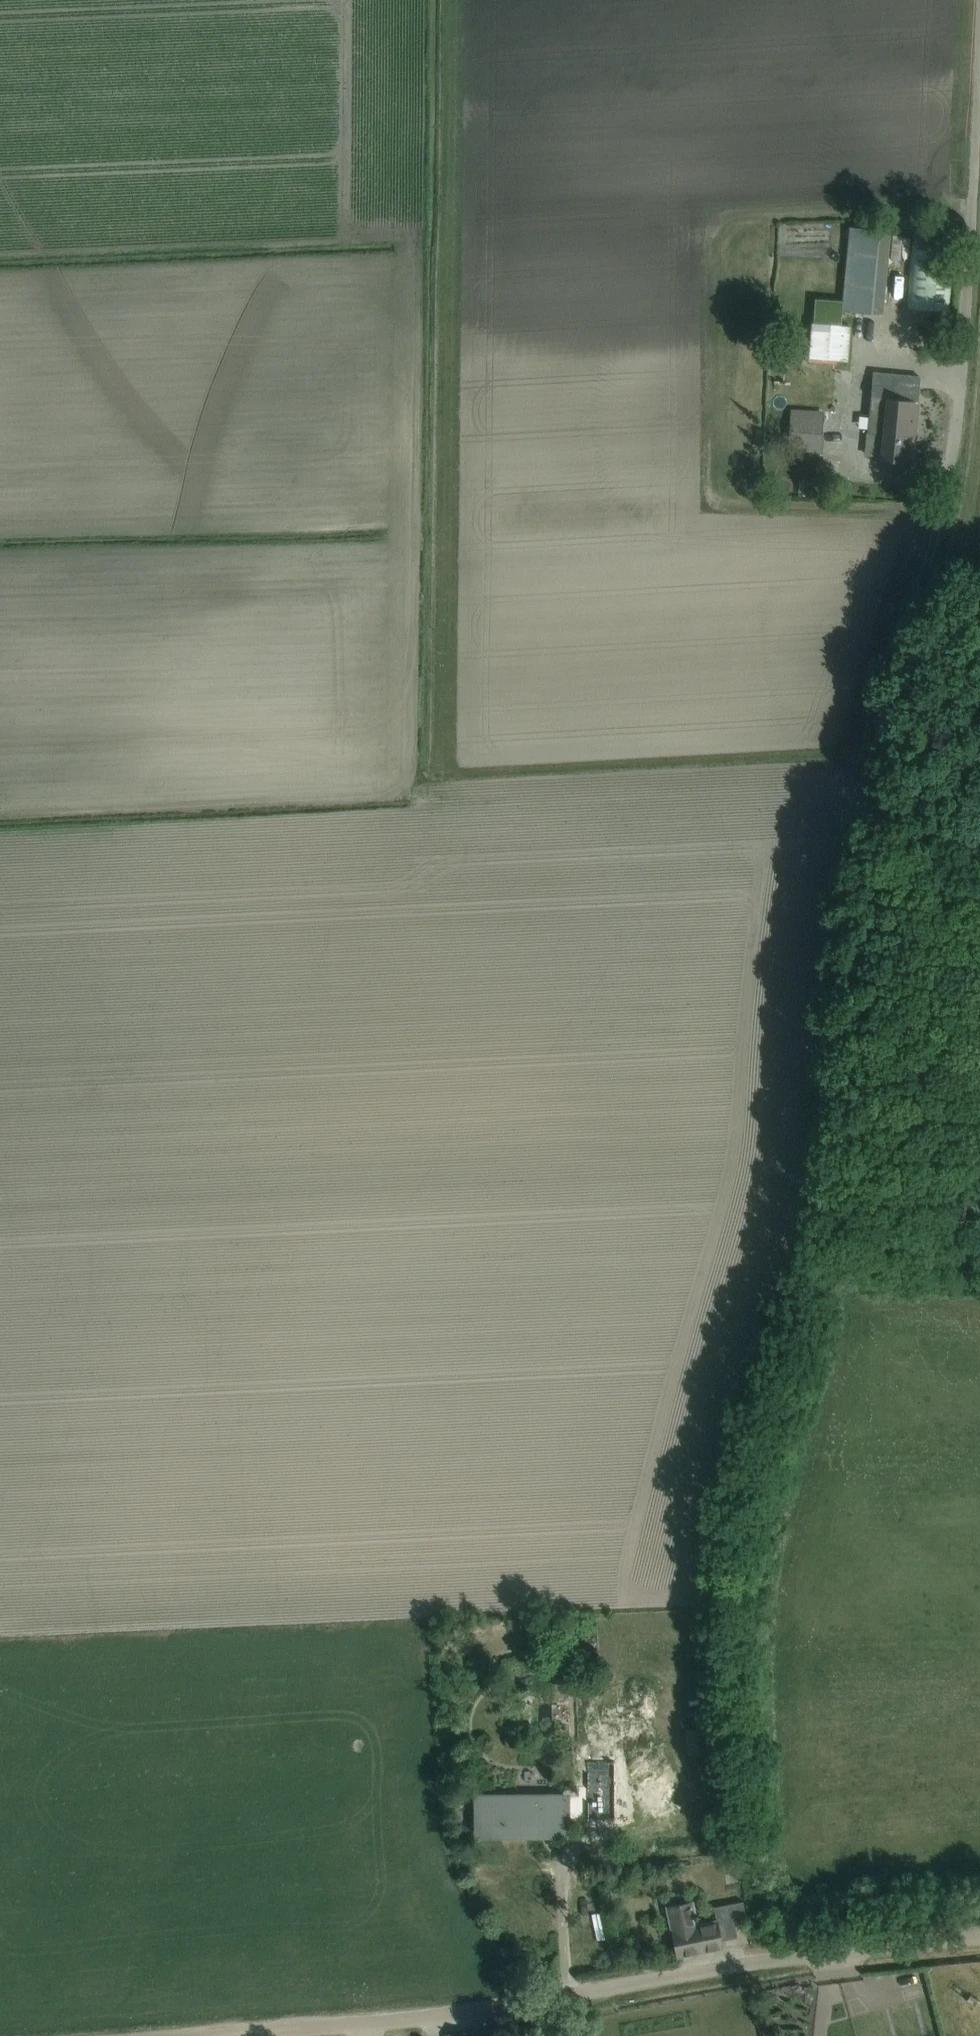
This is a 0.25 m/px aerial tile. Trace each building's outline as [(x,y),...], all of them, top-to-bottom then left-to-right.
[(926,235),(943,234),(942,224),(926,225),(926,235)] [(850,227),(842,308),(884,313),(892,231),(850,227)] [(952,310),(955,250),(910,248),(907,308),(952,310)] [(811,320),(811,331),(821,331),(820,358),(848,359),(850,323),(840,322),(843,298),(816,296),(814,320),(811,320)] [(920,377),(900,375),(873,372),(867,434),(883,435),(881,459),(913,462),(919,401),(918,401),(920,377)] [(788,452),(821,454),(824,411),(790,409),(788,452)] [(615,1749),(599,1749),(593,1750),(593,1785),(588,1785),(589,1816),(615,1816),(615,1749)] [(576,1813),(576,1797),(476,1797),(477,1834),(536,1834),(536,1829),(546,1829),(547,1834),(567,1834),(567,1813),(576,1813)] [(700,1917),(695,1918),(692,1901),(668,1906),(678,1956),(722,1947),(717,1921),(716,1921),(701,1924),(700,1917)] [(746,1916),(743,1901),(714,1907),(716,1921),(717,1921),(746,1916)]
